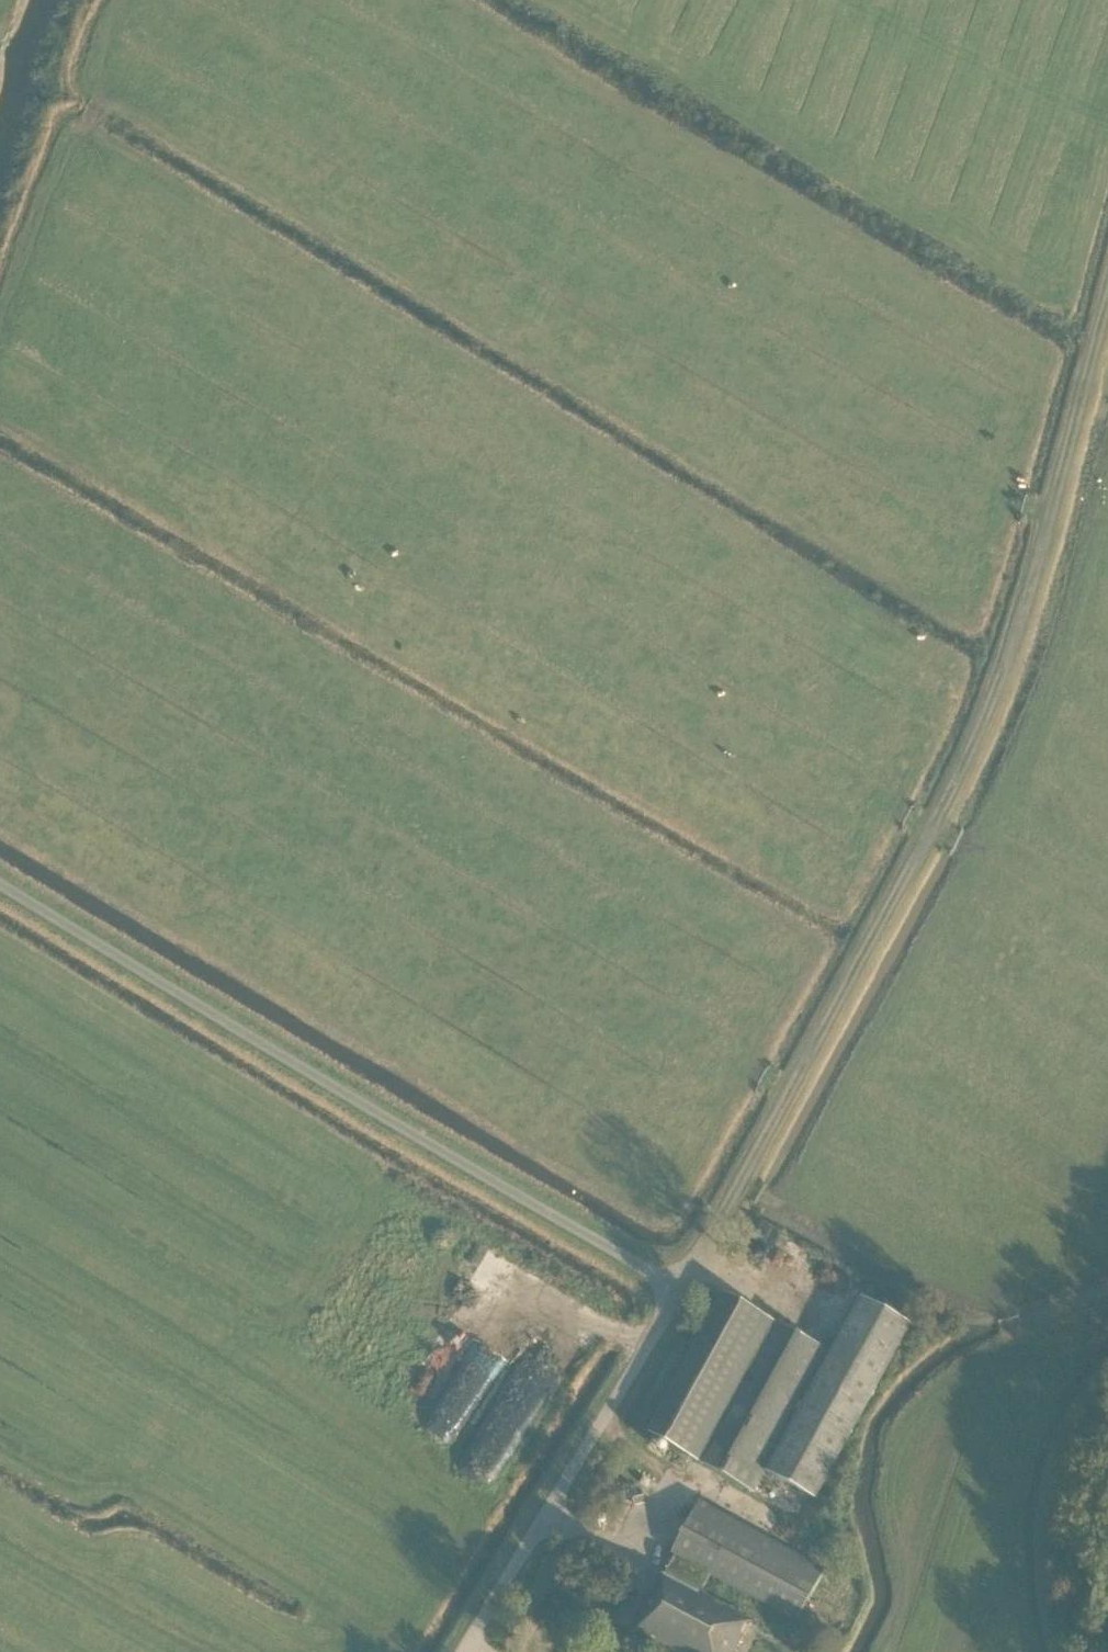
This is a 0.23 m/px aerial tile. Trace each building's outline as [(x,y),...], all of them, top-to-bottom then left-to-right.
[(844,1315),(864,1279),(823,1256),(802,1291),(844,1315)] [(648,1437),(694,1462),(754,1494),(830,1355),(724,1297),(648,1437)] [(863,1302),(768,1477),(815,1503),(910,1328),(863,1302)] [(701,1596),(712,1576),(798,1623),(825,1573),(700,1505),(673,1555),(677,1557),(666,1577),(656,1593),(653,1592),(626,1641),(647,1651),(737,1651),(753,1623),(701,1596)]
